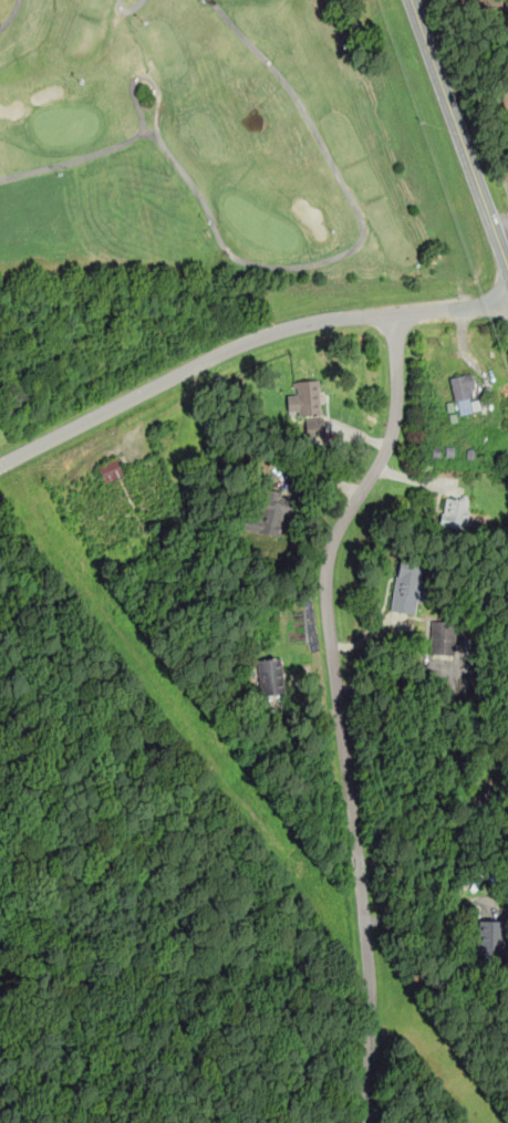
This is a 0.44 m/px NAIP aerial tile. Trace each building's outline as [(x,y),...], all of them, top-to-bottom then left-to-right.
[(478,410),(469,372),(449,376),(457,414),(478,410)] [(287,393),(288,416),(320,415),(319,378),(296,379),(297,393),(287,393)] [(305,422),(308,429),(320,427),(318,418),(305,422)] [(100,462),(103,480),(121,477),(117,459),(100,462)] [(293,495),(265,488),(258,518),(240,514),(237,528),(283,539),(293,495)] [(468,498),(442,498),(442,528),(468,528),(468,498)] [(390,613),(416,616),(424,562),(397,558),(390,613)] [(458,655),(458,620),(431,620),(429,654),(458,655)] [(258,658),(259,696),(283,695),(282,657),(258,658)] [(506,956),(506,918),(476,918),(476,956),(506,956)]
